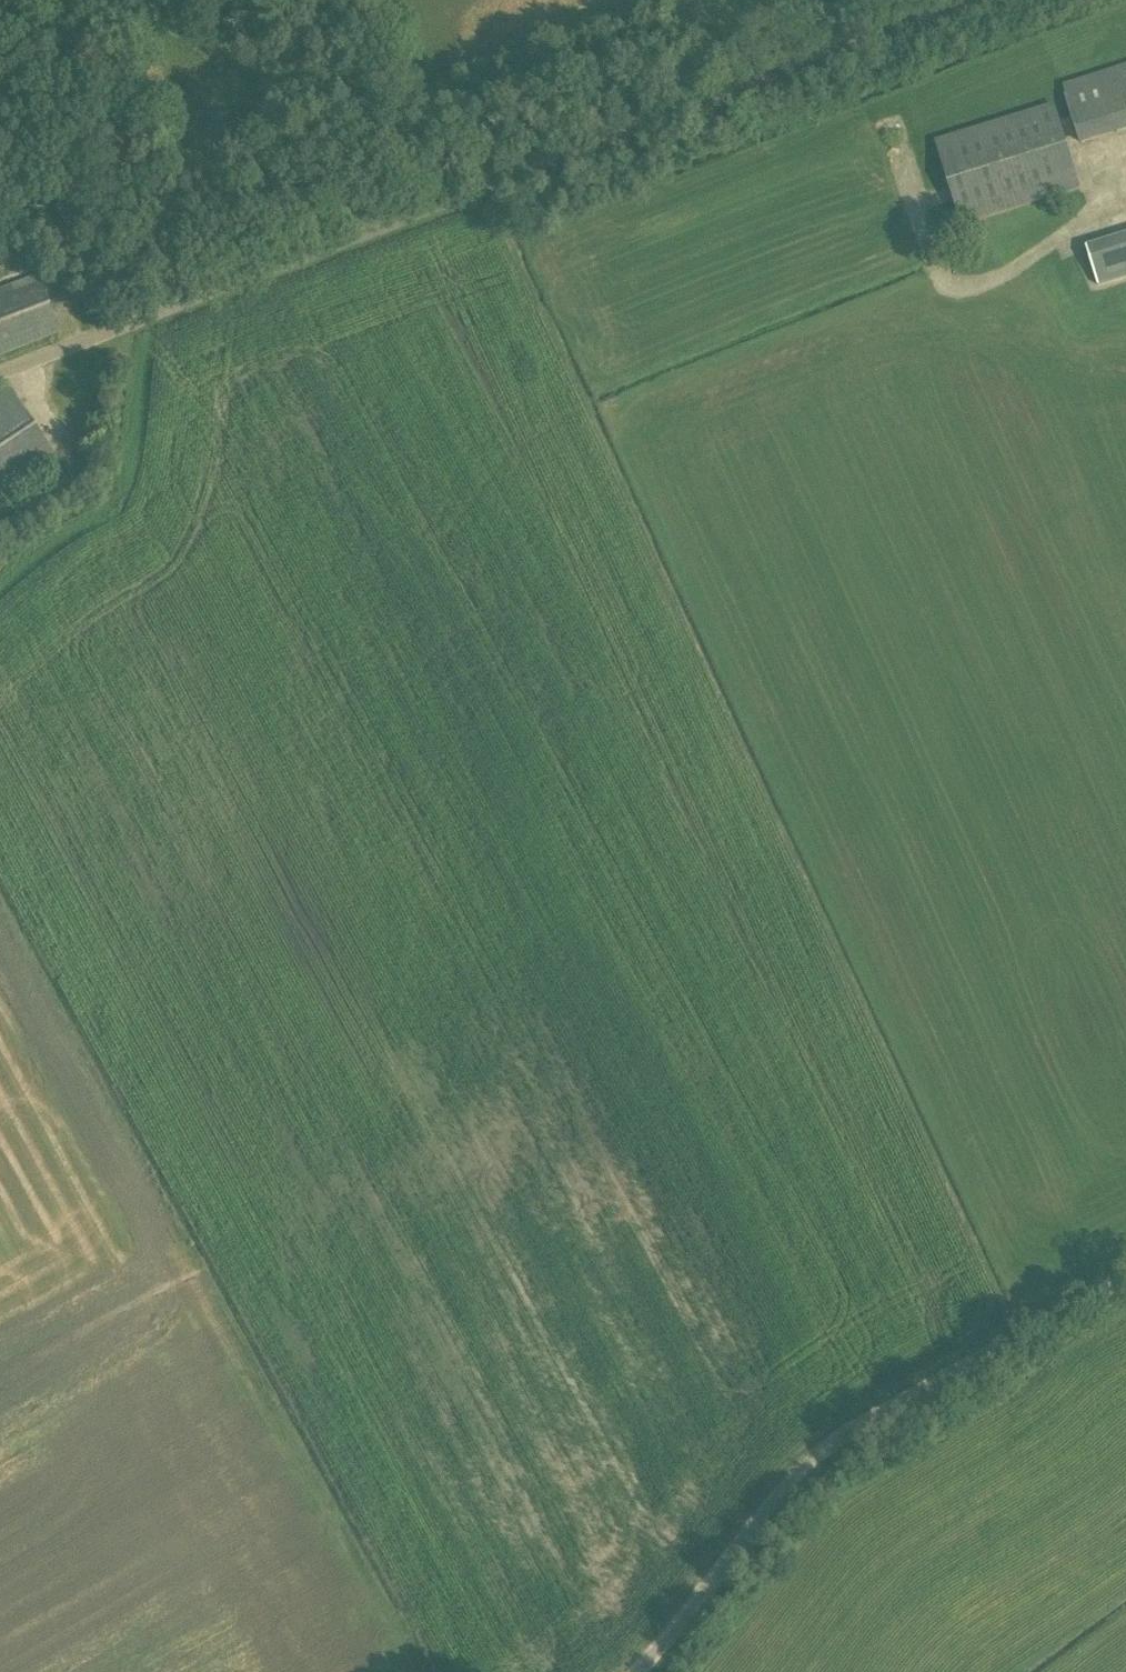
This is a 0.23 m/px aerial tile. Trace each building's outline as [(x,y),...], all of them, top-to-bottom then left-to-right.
[(1062,86),(1073,122),(1125,105),(1125,67),(1062,86)] [(963,228),(1079,190),(1052,105),(936,142),(963,228)] [(1088,249),(1099,286),(1125,277),(1125,236),(1088,249)] [(58,338),(38,283),(0,297),(0,359),(58,338)] [(8,395),(0,400),(0,509),(58,471),(8,395)]
